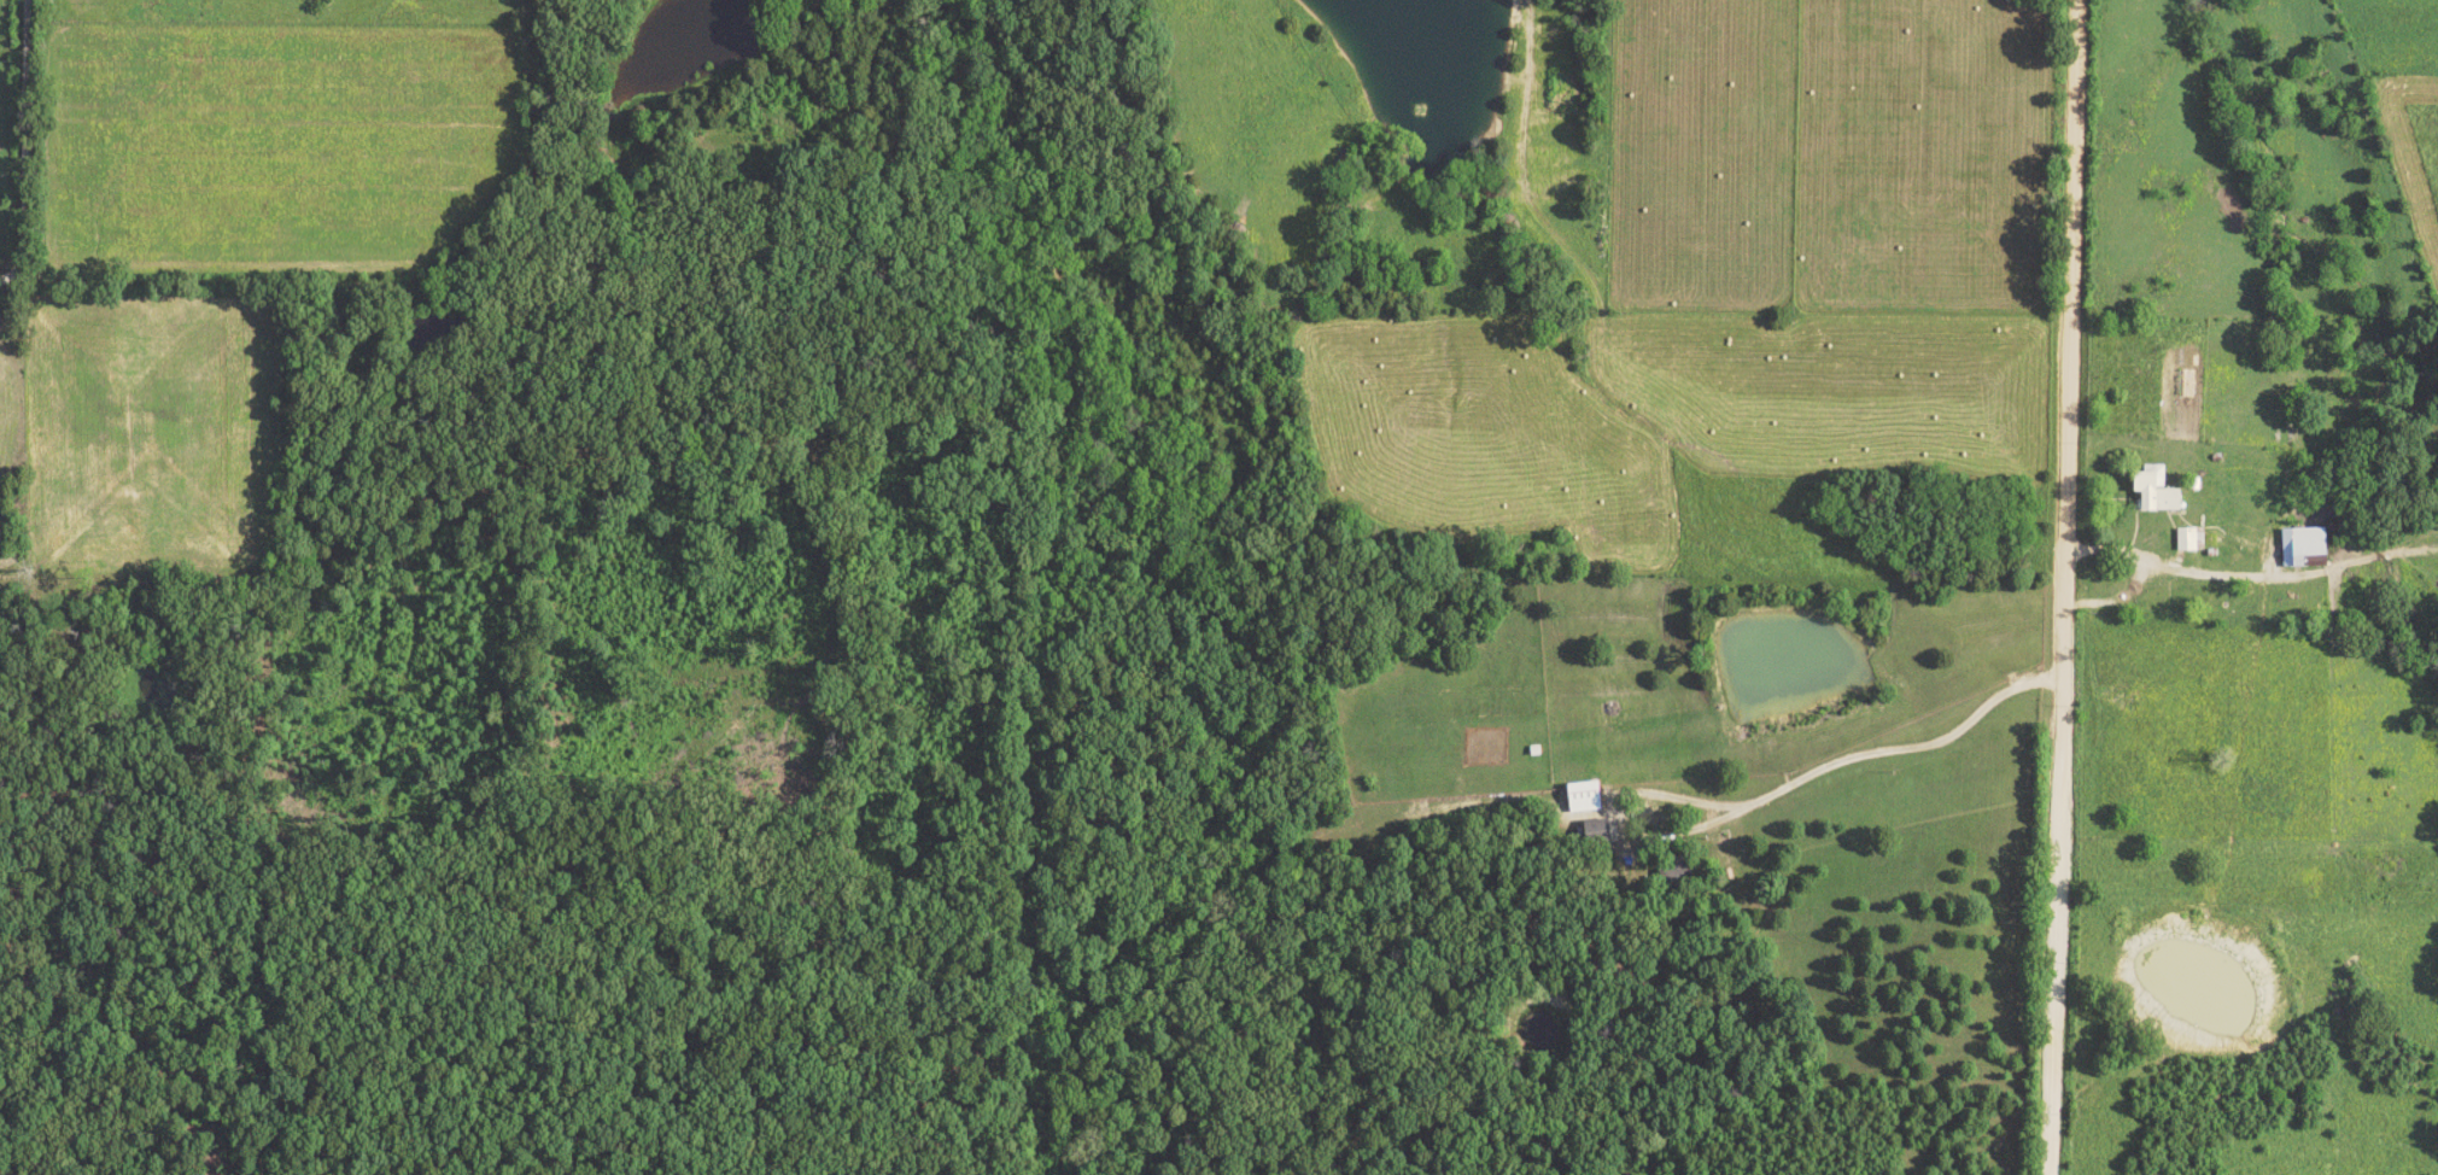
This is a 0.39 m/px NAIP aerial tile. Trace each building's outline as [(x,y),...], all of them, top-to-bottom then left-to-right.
[(2137,509),(2179,510),(2179,488),(2162,488),(2162,465),(2140,465),(2140,472),(2128,472),(2128,491),(2137,491),(2137,509)] [(2322,554),(2321,527),(2278,529),(2280,567),(2298,566),(2298,555),(2322,554)] [(2176,528),(2175,550),(2194,551),(2194,529),(2176,528)] [(1598,782),(1564,783),(1565,812),(1599,811),(1598,782)]
